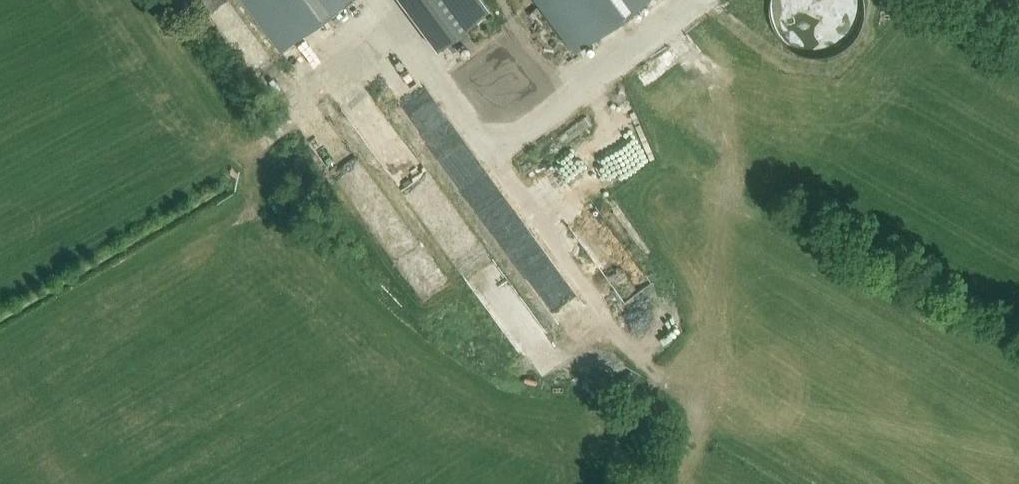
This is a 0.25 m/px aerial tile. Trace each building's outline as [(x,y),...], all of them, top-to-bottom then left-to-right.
[(349,0),(241,0),(280,52),(349,0)] [(436,50),(488,11),(479,0),(399,0),(436,50)] [(571,43),(628,0),(539,0),(571,43)]
